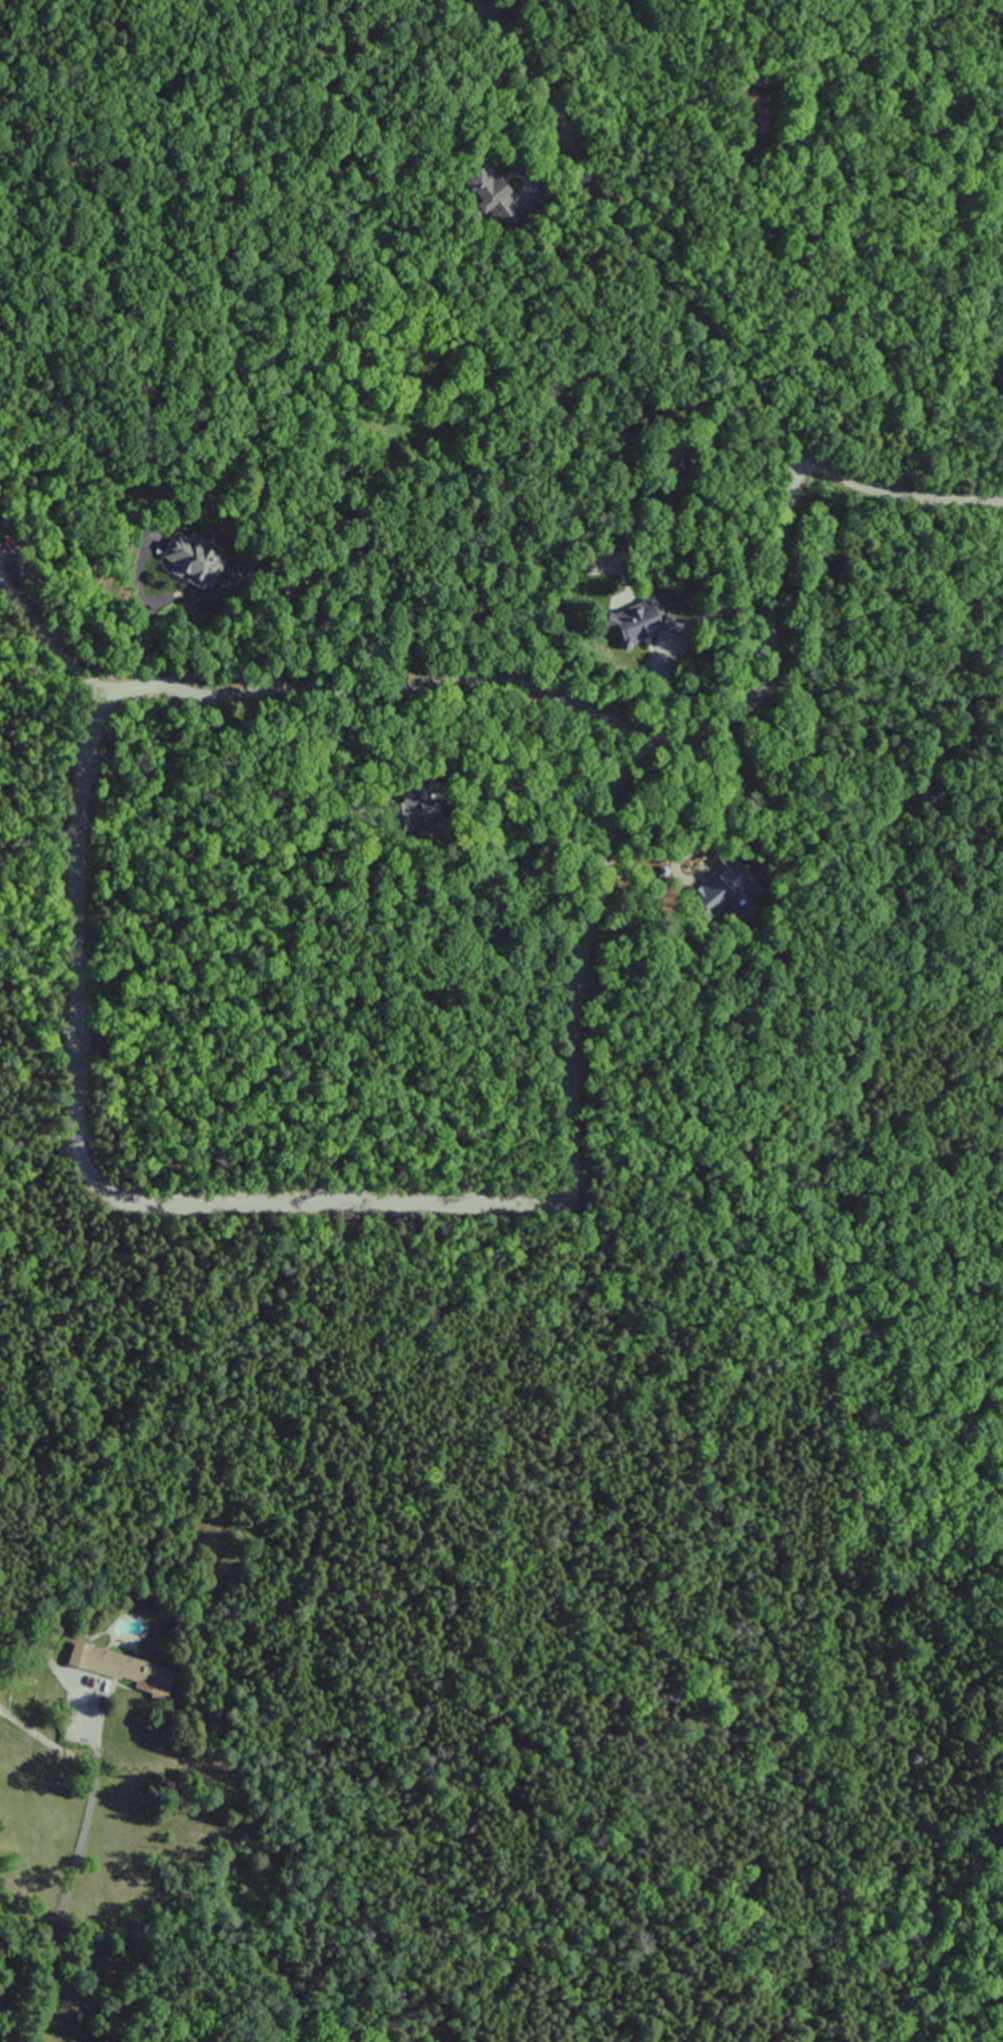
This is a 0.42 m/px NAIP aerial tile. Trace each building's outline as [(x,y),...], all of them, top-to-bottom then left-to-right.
[(772,132),(766,86),(743,89),(749,135),(772,132)] [(496,223),(518,209),(489,165),(468,179),(496,223)] [(167,571),(207,592),(228,552),(189,532),(187,537),(174,531),(161,557),(171,563),(167,571)] [(677,614),(661,619),(653,598),(601,618),(613,652),(681,627),(677,614)] [(168,1694),(175,1668),(72,1642),(65,1667),(168,1694)]
